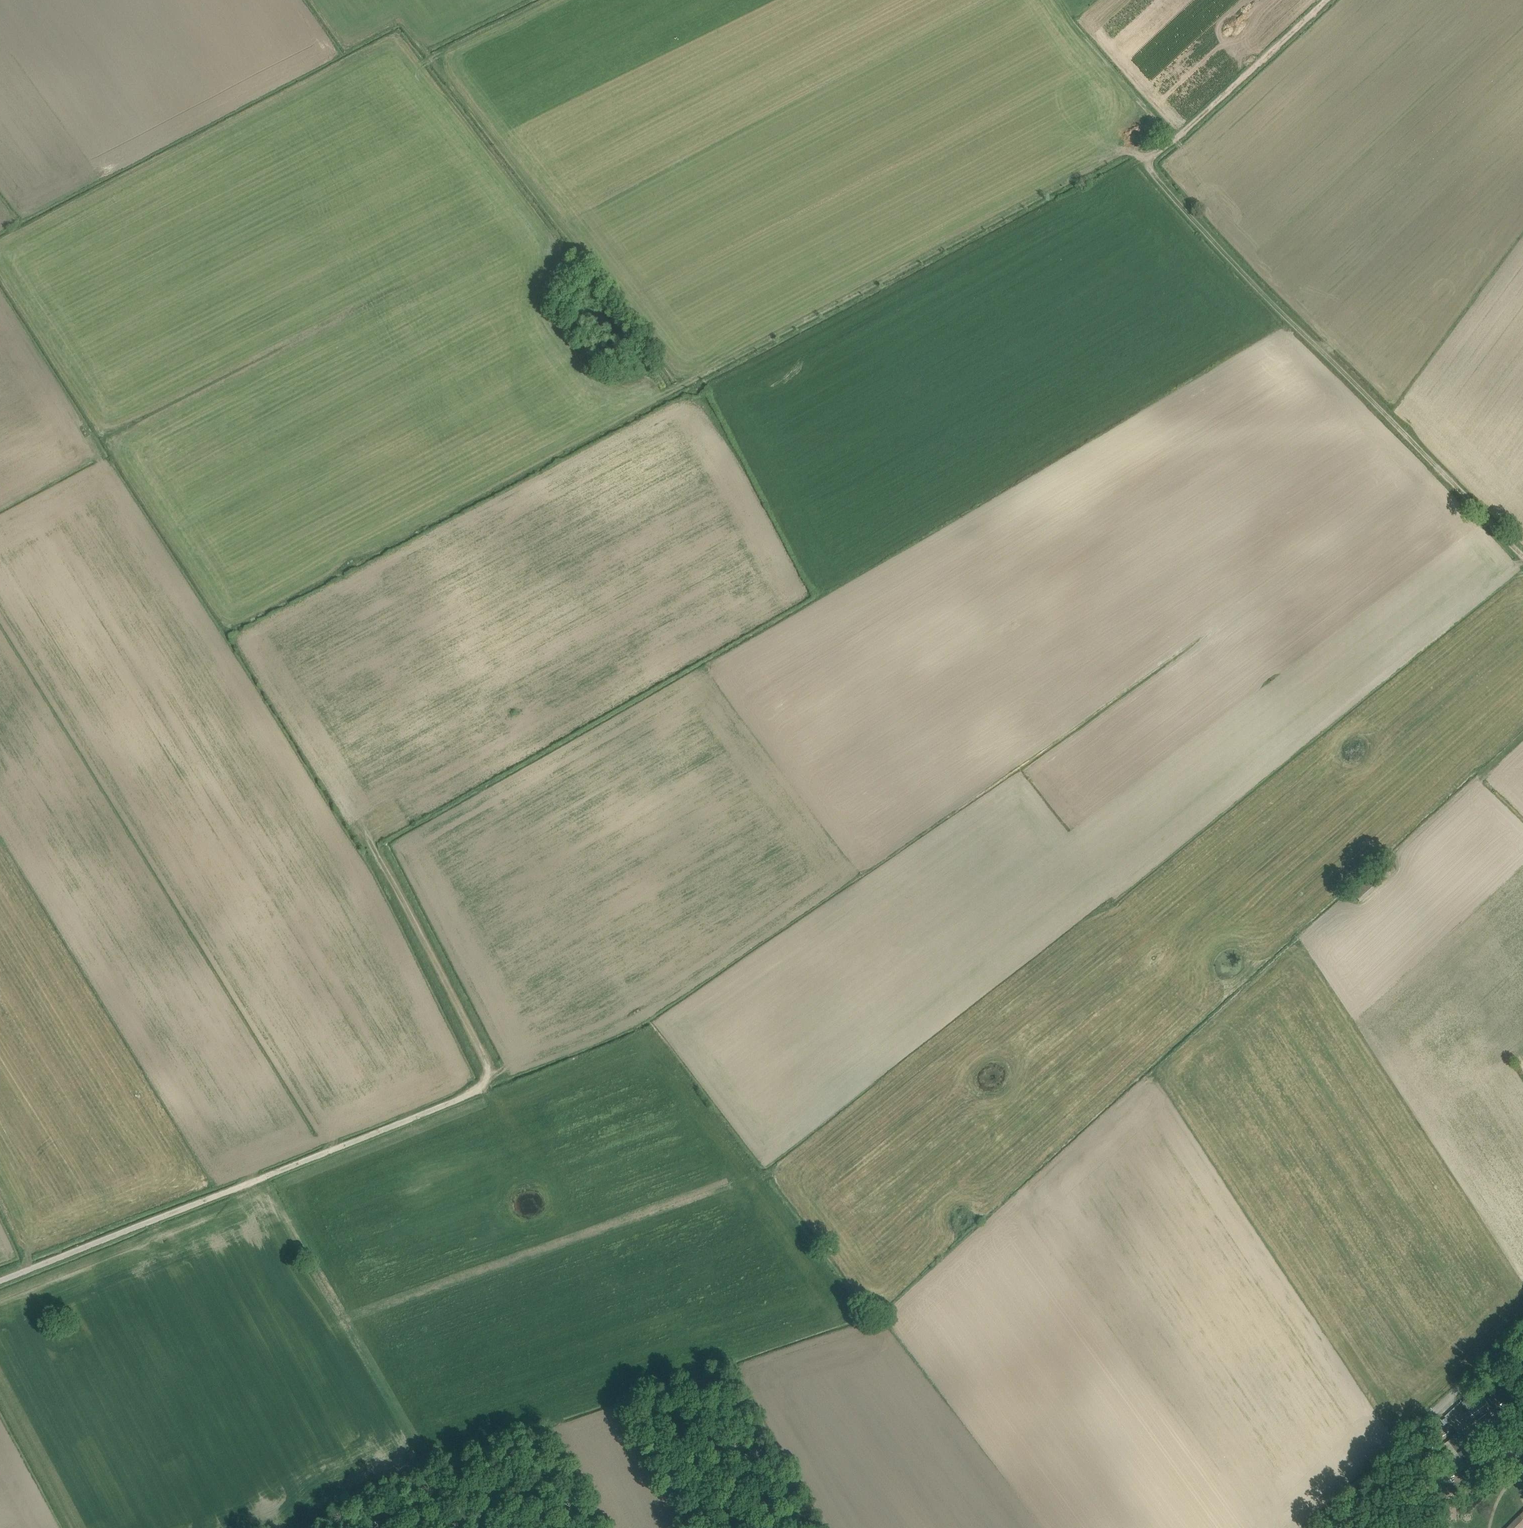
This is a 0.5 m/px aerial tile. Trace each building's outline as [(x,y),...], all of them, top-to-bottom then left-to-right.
[(1484,1397),(1468,1412),(1487,1432),(1504,1417),(1484,1397)] [(1508,1527),(1522,1527),(1522,1513),(1508,1527)]
